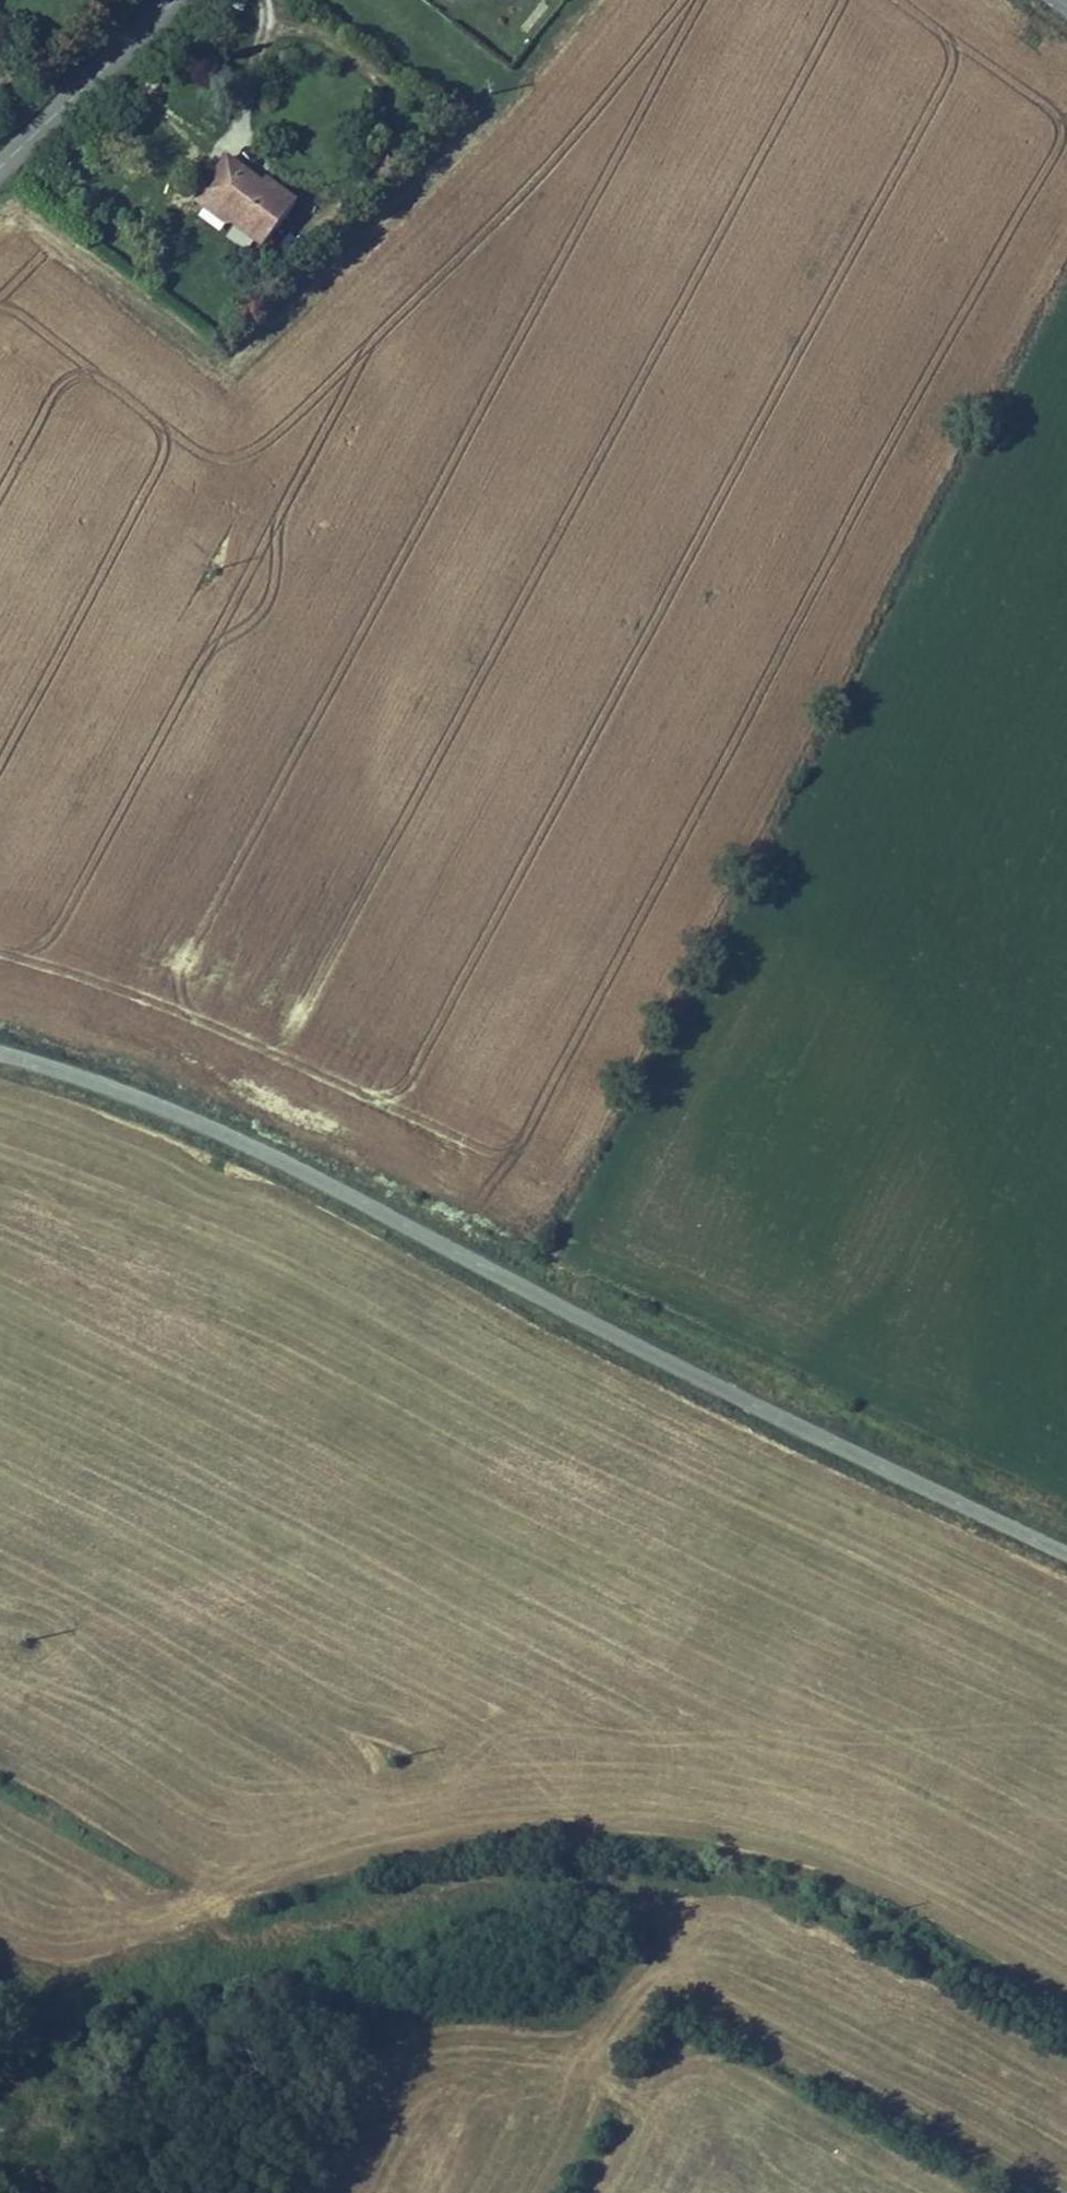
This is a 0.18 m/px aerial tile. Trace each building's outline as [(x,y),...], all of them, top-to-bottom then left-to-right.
[(226,176),(243,156),(225,141),(187,187),(224,218),(231,210),(227,205),(201,183),(215,166),(226,176)] [(260,170),(243,156),(226,176),(215,166),(201,183),(227,205),(231,210),(257,232),(293,188),(264,164),(260,170)]
